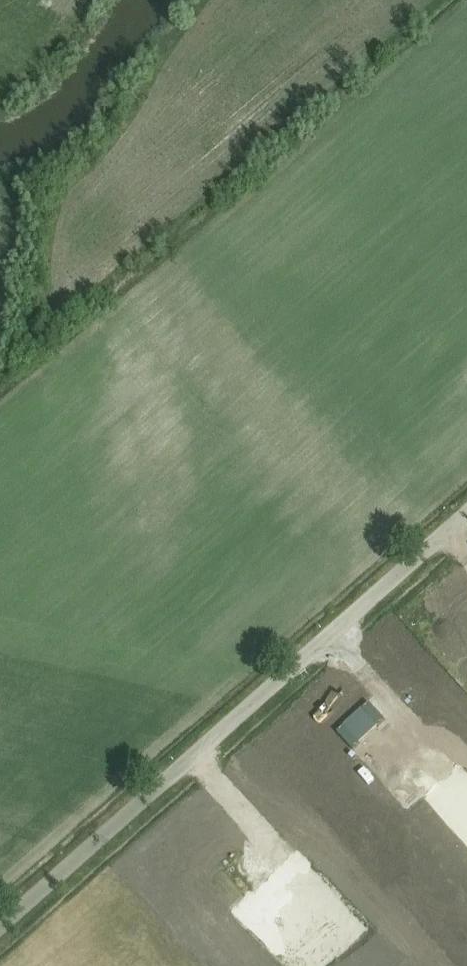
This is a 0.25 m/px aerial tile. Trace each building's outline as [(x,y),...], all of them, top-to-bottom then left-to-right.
[(427,796),(466,841),(466,774),(460,767),(427,796)] [(271,911),(251,929),(276,956),(281,952),(294,965),(312,965),(317,962),(314,959),(338,937),(345,944),(360,930),(309,875),(290,893),(317,923),(303,936),(289,921),(284,926),(271,911)]
